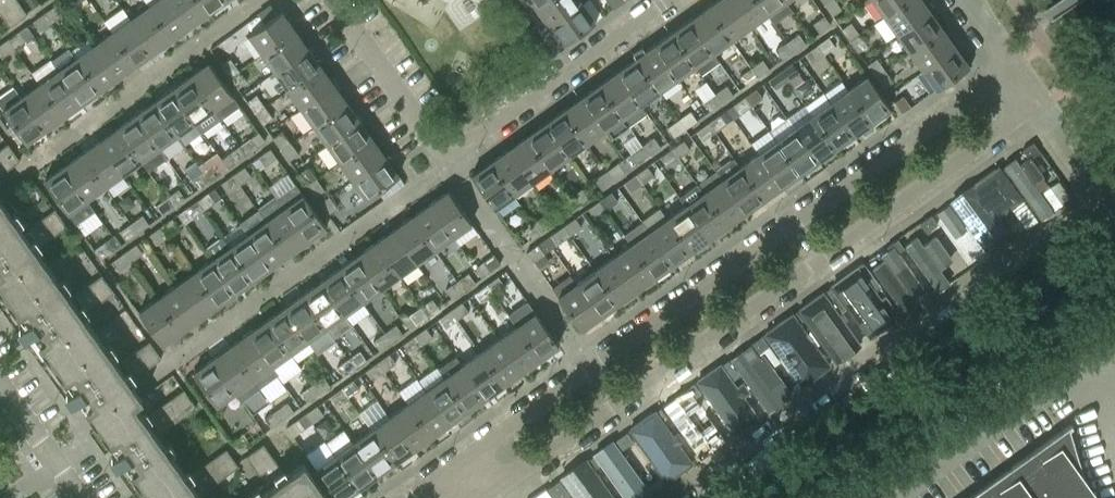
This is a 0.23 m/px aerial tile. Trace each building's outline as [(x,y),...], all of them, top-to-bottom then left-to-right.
[(10,26),(27,14),(17,0),(0,0),(0,13),(10,26)] [(172,0),(156,0),(148,5),(172,38),(190,25),(172,0)] [(199,0),(172,0),(190,25),(208,12),(199,0)] [(208,12),(225,0),(199,0),(208,12)] [(581,2),(580,0),(545,0),(536,7),(549,25),(581,2)] [(749,26),(730,0),(716,0),(707,6),(731,39),(740,52),(758,39),(749,26)] [(757,0),(730,0),(749,26),(767,13),(757,0)] [(767,13),(773,21),(791,9),(785,0),(757,0),(767,13)] [(835,0),(829,0),(824,3),(832,15),(841,8),(835,0)] [(905,0),(873,0),(884,15),(905,0)] [(932,8),(927,0),(905,0),(884,15),(897,33),(932,8)] [(562,44),(595,21),(581,2),(549,25),(562,44)] [(62,14),(55,4),(44,13),(51,22),(62,14)] [(277,13),(271,4),(258,13),(265,22),(277,13)] [(172,38),(148,5),(130,18),(153,51),(172,38)] [(731,39),(707,6),(689,19),(712,52),(731,39)] [(153,51),(130,18),(122,8),(104,21),(112,31),(135,64),(153,51)] [(910,51),(945,26),(932,8),(897,33),(910,51)] [(262,53),(294,29),(281,10),(277,13),(265,22),(248,34),(262,53)] [(51,22),(44,13),(33,21),(39,30),(51,22)] [(830,24),(824,15),(813,23),(819,32),(830,24)] [(712,52),(689,19),(671,32),(694,64),(701,73),(719,60),(712,52)] [(859,33),(851,22),(841,28),(850,40),(859,33)] [(923,69),(958,44),(945,26),(910,51),(923,69)] [(275,71),(307,47),(294,29),(262,53),(275,71)] [(26,39),(19,30),(8,38),(14,48),(26,39)] [(135,64),(112,31),(94,44),(117,77),(135,64)] [(694,64),(671,32),(653,45),(676,77),(694,64)] [(805,42),(798,33),(787,41),(793,50),(805,42)] [(867,44),(859,33),(850,40),(858,51),(867,44)] [(834,46),(828,36),(817,45),(823,54),(834,46)] [(8,38),(0,44),(0,51),(3,56),(14,48),(8,38)] [(793,50),(787,41),(775,49),(782,58),(793,50)] [(117,77),(94,44),(76,57),(99,90),(117,77)] [(936,88),(972,63),(958,44),(923,69),(936,88)] [(676,77),(653,45),(635,58),(658,90),(676,77)] [(823,54),(817,45),(805,53),(812,62),(823,54)] [(288,89),(320,65),(307,47),(275,71),(288,89)] [(99,90),(76,57),(58,70),(81,102),(99,90)] [(238,69),(230,58),(221,65),(229,76),(238,69)] [(658,90),(635,58),(617,71),(640,103),(658,90)] [(884,69),(876,58),(867,64),(875,76),(884,69)] [(769,68),(762,59),(751,67),(757,76),(769,68)] [(239,105),(214,71),(208,62),(189,76),(192,79),(213,108),(220,119),(239,105)] [(798,71),(792,62),(780,70),(787,80),(798,71)] [(301,107),(333,83),(320,65),(288,89),(301,107)] [(757,76),(751,67),(739,75),(746,84),(757,76)] [(246,81),(238,69),(229,76),(237,87),(246,81)] [(893,81),(884,69),(875,76),(883,87),(893,81)] [(81,102),(58,70),(40,83),(63,115),(81,102)] [(787,80),(780,70),(769,78),(776,88),(787,80)] [(646,112),(640,103),(617,71),(599,84),(628,125),(646,112)] [(890,108),(867,75),(848,89),(871,121),(890,108)] [(213,108),(192,79),(189,76),(171,89),(195,121),(213,108)] [(871,121),(848,89),(841,78),(823,91),(853,134),(871,121)] [(63,115),(40,83),(21,96),(45,128),(63,115)] [(314,125),(346,101),(333,83),(301,107),(314,125)] [(628,125),(599,84),(580,97),(604,129),(610,138),(628,125)] [(21,96),(13,85),(0,95),(0,106),(26,142),(45,128),(21,96)] [(733,94),(726,85),(715,93),(721,102),(733,94)] [(762,97),(756,88),(744,96),(751,105),(762,97)] [(195,121),(171,89),(153,101),(166,120),(177,134),(195,121)] [(853,134),(823,91),(805,104),(835,147),(853,134)] [(721,102),(715,93),(703,101),(710,110),(721,102)] [(264,106),(256,94),(247,101),(255,112),(264,106)] [(911,106),(903,95),(894,101),(902,113),(911,106)] [(751,105),(744,96),(733,104),(739,113),(751,105)] [(604,129),(580,97),(562,110),(586,142),(604,129)] [(184,145),(177,134),(166,120),(153,101),(135,114),(139,120),(166,158),(184,145)] [(326,143),(359,120),(346,101),(314,125),(326,143)] [(835,147),(805,104),(787,117),(817,160),(835,147)] [(272,117),(264,106),(255,112),(263,123),(272,117)] [(586,142),(562,110),(544,122),(568,155),(586,142)] [(696,120),(690,110),(679,119),(685,128),(696,120)] [(166,158),(139,120),(135,114),(117,127),(140,160),(148,170),(166,158)] [(726,123),(720,114),(708,122),(715,131),(726,123)] [(817,160),(787,117),(769,130),(776,140),(799,173),(817,160)] [(685,128),(679,119),(667,127),(674,136),(685,128)] [(339,161),(372,138),(359,120),(326,143),(339,161)] [(568,155),(544,122),(526,135),(549,168),(568,155)] [(715,131),(708,122),(697,130),(703,139),(715,131)] [(140,160),(117,127),(99,140),(122,173),(140,160)] [(290,142),(282,130),(273,137),(281,148),(290,142)] [(549,168),(526,135),(508,148),(531,181),(549,168)] [(660,146),(653,136),(642,145),(649,154),(660,146)] [(257,146),(250,137),(239,145),(246,154),(257,146)] [(352,179),(385,156),(372,138),(339,161),(352,179)] [(122,173),(99,140),(81,153),(104,185),(122,173)] [(690,149),(683,140),(672,148),(678,157),(690,149)] [(799,173),(776,140),(758,153),(781,186),(799,173)] [(298,153),(290,142),(281,148),(289,159),(298,153)] [(1039,151),(1033,142),(1022,149),(1029,158),(1039,151)] [(19,160),(7,143),(0,148),(0,174),(19,160)] [(246,154),(239,145),(228,153),(234,162),(246,154)] [(649,154),(642,145),(631,153),(637,162),(649,154)] [(276,157),(270,148),(258,156),(265,165),(276,157)] [(531,181),(508,148),(490,161),(513,194),(531,181)] [(678,157),(672,148),(660,156),(667,165),(678,157)] [(104,185),(81,153),(62,166),(93,209),(94,209),(86,198),(104,185)] [(781,186),(758,153),(740,166),(763,198),(781,186)] [(366,198),(398,175),(385,156),(352,179),(366,198)] [(763,198),(740,166),(733,157),(715,170),(721,179),(745,211),(763,198)] [(1021,158),(1007,168),(1042,216),(1056,205),(1021,158)] [(520,202),(513,194),(490,161),(471,175),(501,216),(520,202)] [(624,171),(617,162),(606,170),(612,180),(624,171)] [(221,172),(214,163),(203,171),(210,180),(221,172)] [(93,209),(62,166),(44,179),(75,222),(93,209)] [(251,175),(244,166),(233,174),(239,183),(251,175)] [(316,178),(308,166),(299,173),(307,184),(316,178)] [(653,175),(647,166),(636,174),(642,183),(653,175)] [(1005,175),(999,166),(988,173),(995,182),(1005,175)] [(612,180),(606,170),(594,179),(601,188),(612,180)] [(210,180),(203,171),(192,179),(198,188),(210,180)] [(239,183),(233,174),(221,182),(228,191),(239,183)] [(642,183),(636,174),(624,182),(631,191),(642,183)] [(324,189),(316,178),(307,184),(315,196),(324,189)] [(745,211),(721,179),(703,192),(726,224),(745,211)] [(986,180),(971,191),(1007,240),(1022,229),(986,180)] [(326,226),(303,194),(295,183),(276,197),(307,240),(326,226)] [(185,198),(178,188),(167,197),(173,206),(185,198)] [(588,197),(581,188),(570,196),(576,205),(588,197)] [(471,222),(448,190),(429,203),(452,236),(471,222)] [(971,199),(965,190),(954,197),(961,207),(971,199)] [(617,200),(611,191),(599,200),(606,209),(617,200)] [(215,201),(208,192),(197,200),(203,209),(215,201)] [(726,224),(703,192),(685,205),(708,237),(726,224)] [(337,207),(329,196),(320,202),(328,214),(337,207)] [(576,205),(570,196),(558,204),(565,213),(576,205)] [(173,206),(167,197),(155,205),(162,214),(173,206)] [(307,240),(276,197),(258,210),(265,220),(266,220),(289,253),(307,240)] [(67,226),(54,208),(23,231),(0,199),(0,289),(4,296),(47,265),(35,248),(67,226)] [(203,209),(197,200),(185,208),(192,217),(203,209)] [(606,209),(599,200),(588,208),(595,217),(606,209)] [(452,236),(429,203),(411,216),(434,249),(452,236)] [(708,237),(685,205),(667,218),(690,250),(708,237)] [(149,223),(142,214),(131,222),(137,232),(149,223)] [(552,223),(545,214),(534,222),(540,231),(552,223)] [(937,223),(931,214),(920,222),(927,231),(937,223)] [(434,249),(411,216),(393,229),(416,262),(434,249)] [(581,226),(575,217),(563,225),(570,234),(581,226)] [(178,227),(172,218),(160,226),(167,235),(178,227)] [(690,250),(667,218),(649,231),(672,263),(690,250)] [(289,253),(266,220),(265,220),(248,233),(271,266),(289,253)] [(137,232),(131,222),(119,230),(126,240),(137,232)] [(540,231),(534,222),(522,230),(529,239),(540,231)] [(672,263),(649,231),(648,231),(642,222),(624,235),(630,244),(631,244),(654,276),(672,263)] [(570,234),(563,225),(552,233),(558,243),(570,234)] [(167,235),(160,226),(149,234),(156,243),(167,235)] [(416,262),(393,229),(375,242),(398,275),(416,262)] [(271,266),(248,233),(230,246),(253,279),(271,266)] [(904,247),(897,238),(887,246),(893,255),(904,247)] [(922,238),(908,247),(938,289),(951,280),(922,238)] [(111,250),(105,241),(94,249),(100,258),(111,250)] [(398,275),(375,242),(357,255),(380,287),(398,275)] [(142,253),(136,243),(124,252),(131,261),(142,253)] [(544,253),(538,244),(526,252),(533,261),(544,253)] [(631,244),(630,244),(613,256),(636,289),(654,276),(631,244)] [(253,279),(230,246),(211,259),(235,292),(253,279)] [(131,261),(124,252),(113,260),(120,269),(131,261)] [(500,263),(493,254),(482,262),(489,271),(500,263)] [(380,287),(357,255),(338,268),(362,300),(380,287)] [(636,289),(613,256),(595,269),(618,302),(636,289)] [(235,292),(211,259),(193,272),(217,305),(235,292)] [(889,261),(874,271),(905,316),(920,306),(889,261)] [(870,272),(863,262),(853,270),(859,279),(870,272)] [(82,314),(114,292),(101,274),(70,297),(47,265),(4,296),(18,315),(27,308),(33,318),(19,328),(18,332),(22,337),(26,337),(40,327),(47,337),(38,343),(52,362),(95,331),(82,314)] [(362,300),(338,268),(320,281),(344,313),(362,300)] [(618,302),(595,269),(576,282),(600,315),(618,302)] [(217,305),(193,272),(175,285),(192,308),(199,317),(217,305)] [(475,281),(468,272),(457,280),(463,289),(475,281)] [(504,285),(498,275),(486,284),(493,293),(504,285)] [(849,277),(834,288),(870,338),(885,327),(849,277)] [(463,289),(457,280),(445,288),(452,298),(463,289)] [(351,324),(344,313),(320,281),(302,294),(325,326),(333,337),(351,324)] [(600,315),(576,282),(557,296),(581,328),(600,315)] [(493,293),(486,284),(475,292),(482,301),(493,293)] [(199,317),(192,308),(175,285),(157,298),(181,330),(199,317)] [(836,295),(830,286),(819,294),(826,303),(836,295)] [(325,326),(302,294),(284,307),(307,339),(325,326)] [(181,330),(157,298),(138,311),(162,344),(181,330)] [(438,307),(432,298),(420,306),(427,315),(438,307)] [(819,300),(802,312),(837,361),(854,350),(819,300)] [(468,310),(462,301),(450,309),(457,319),(468,310)] [(427,315),(420,306),(409,314),(416,323),(427,315)] [(307,339),(284,307),(266,320),(289,352),(307,339)] [(101,327),(119,348),(141,329),(123,308),(101,327)] [(457,319),(450,309),(439,318),(445,327),(457,319)] [(802,320),(796,311),(785,318),(792,327),(802,320)] [(558,344),(535,312),(516,325),(539,358),(558,344)] [(289,352),(266,320),(248,333),(271,365),(272,365),(289,352)] [(784,322),(767,334),(803,385),(820,373),(784,322)] [(402,333),(396,324),(384,332),(391,341),(402,333)] [(539,358),(516,325),(498,338),(521,371),(539,358)] [(432,336),(425,327),(414,335),(421,344),(432,336)] [(129,380),(161,357),(149,341),(117,363),(95,331),(52,362),(65,380),(74,374),(81,384),(66,394),(66,398),(69,403),(73,403),(87,393),(94,402),(85,409),(94,421),(98,426),(141,396),(137,390),(129,380)] [(391,341),(384,332),(373,340),(379,349),(391,341)] [(271,365),(248,333),(230,345),(259,387),(278,373),(272,365),(271,365)] [(421,344),(414,335),(403,343),(409,352),(421,344)] [(768,344),(761,335),(751,343),(757,352),(768,344)] [(521,371),(498,338),(480,351),(503,384),(521,371)] [(259,387),(230,345),(212,358),(235,391),(234,391),(241,400),(259,387)] [(751,348),(734,360),(770,411),(786,399),(751,348)] [(366,359),(359,350),(348,358),(354,367),(366,359)] [(503,384),(480,351),(462,364),(485,396),(503,384)] [(395,362),(389,353),(377,361),(384,371),(395,362)] [(485,396),(462,364),(461,364),(455,355),(437,368),(444,377),(467,409),(485,396)] [(235,391),(212,358),(193,372),(216,404),(234,391),(235,391)] [(354,367),(348,358),(336,366),(343,375),(354,367)] [(734,368),(728,359),(717,367),(724,376),(734,368)] [(384,371),(377,361),(366,369),(373,379),(384,371)] [(716,371),(699,383),(735,434),(761,416),(731,375),(722,381),(716,371)] [(330,385),(323,376),(312,384),(318,393),(330,385)] [(467,409),(444,377),(425,390),(449,422),(467,409)] [(359,388),(353,379),(341,387),(348,396),(359,388)] [(700,392),(694,383),(683,391),(689,400),(700,392)] [(318,393),(312,384),(300,392),(307,401),(318,393)] [(348,396),(341,387),(330,395),(337,404),(348,396)] [(177,462),(156,434),(196,406),(183,389),(144,417),(134,403),(142,398),(141,396),(98,426),(110,443),(119,437),(125,447),(111,457),(111,461),(114,465),(118,466),(132,456),(139,465),(130,472),(142,487),(177,462)] [(449,422),(425,390),(407,403),(431,435),(449,422)] [(683,394),(665,408),(702,460),(720,446),(683,394)] [(293,411),(287,401),(276,409),(282,419),(293,411)] [(431,435),(407,403),(389,416),(412,448),(431,435)] [(323,414),(317,405),(305,413),(312,422),(323,414)] [(667,416),(660,407),(649,415),(656,424),(667,416)] [(282,419),(276,409),(264,418),(271,427),(282,419)] [(312,422),(305,413),(294,421),(300,430),(312,422)] [(412,448),(389,416),(371,429),(394,461),(412,448)] [(648,420),(631,432),(667,482),(695,463),(666,422),(655,430),(648,420)] [(1084,476),(1069,427),(1068,425),(966,497),(1091,497),(1084,476)] [(394,461),(371,429),(353,442),(376,474),(394,461)] [(633,441),(626,432),(615,439),(622,448),(633,441)] [(249,442),(243,433),(231,441),(238,450),(249,442)] [(776,441),(755,457),(763,468),(784,453),(776,441)] [(376,474),(353,442),(335,455),(358,487),(376,474)] [(303,461),(285,474),(263,443),(246,455),(268,487),(252,497),(330,497),(303,461)] [(611,447),(598,457),(628,497),(647,497),(648,497),(611,447)] [(199,493),(238,465),(226,448),(187,476),(177,462),(142,487),(149,497),(159,497),(161,497),(162,497),(202,497),(199,493)] [(335,455),(316,468),(338,497),(343,497),(358,487),(335,455)] [(599,465),(592,456),(582,463),(588,472),(599,465)] [(563,480),(575,497),(597,497),(577,470),(563,480)] [(559,480),(548,487),(556,497),(564,497),(569,494),(559,480)]
